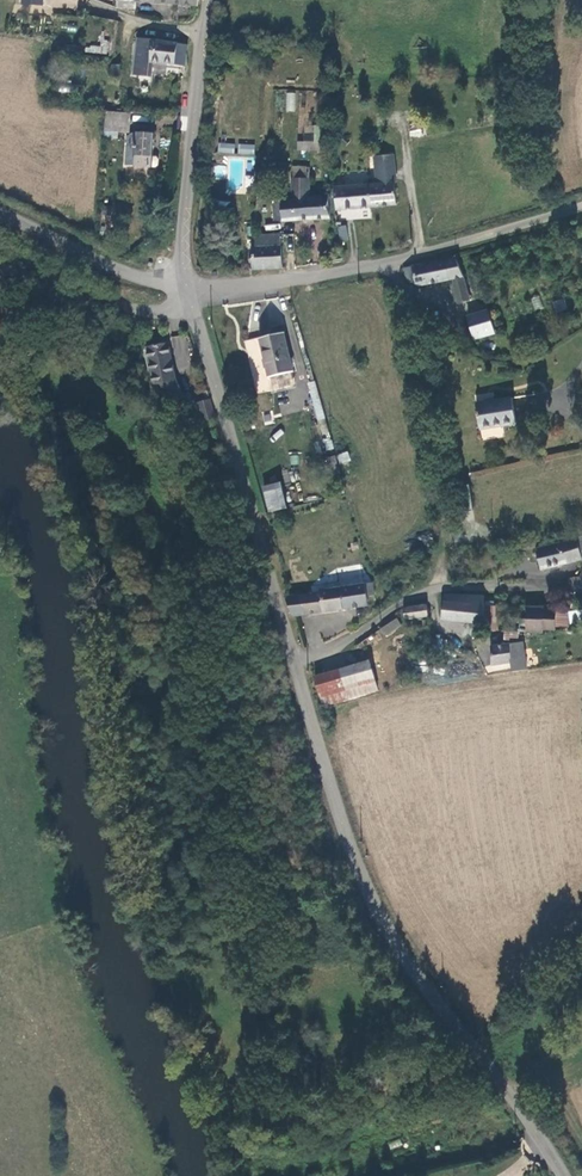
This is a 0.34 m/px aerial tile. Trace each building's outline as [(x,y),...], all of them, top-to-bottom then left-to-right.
[(155,54),(186,58),(190,39),(139,33),(134,66),(153,68),(155,54)] [(115,71),(123,72),(125,58),(116,58),(115,71)] [(296,111),(295,92),(286,92),(286,111),(296,111)] [(131,117),(135,117),(135,104),(111,101),(109,120),(130,122),(131,117)] [(109,123),(130,125),(134,125),(135,117),(131,117),(130,122),(109,120),(109,123)] [(161,127),(135,125),(134,139),(133,155),(158,158),(161,127)] [(298,153),(298,151),(320,151),(320,143),(327,143),(327,135),(323,135),(323,132),(311,131),(311,144),(289,144),(289,153),(298,153)] [(218,142),(217,153),(234,154),(235,143),(218,142)] [(254,155),(254,144),(238,143),(238,155),(254,155)] [(298,173),(302,173),(314,173),(313,162),(297,163),(298,173)] [(398,175),(396,163),(382,165),(383,177),(398,175)] [(343,176),(344,182),(373,178),(372,167),(358,168),(359,174),(343,176)] [(281,216),(319,214),(317,192),(315,193),(314,173),(302,173),(296,174),(296,194),(287,195),(287,199),(280,199),(281,216)] [(406,174),(398,175),(400,197),(409,196),(406,174)] [(383,177),(373,178),(375,200),(400,197),(398,175),(383,177)] [(342,204),(375,200),(373,178),(344,182),(339,183),(340,191),(342,204)] [(319,214),(335,214),(333,191),(317,192),(319,214)] [(352,220),(344,221),(346,235),(354,233),(352,220)] [(263,239),(255,239),(256,263),(288,262),(285,229),(263,229),(263,239)] [(460,295),(470,292),(459,253),(406,263),(408,276),(416,275),(417,279),(454,272),(455,281),(460,295)] [(534,310),(542,308),(539,295),(531,297),(534,310)] [(563,298),(552,302),(556,313),(568,308),(563,298)] [(479,330),(498,323),(489,301),(471,308),(479,330)] [(15,316),(0,311),(0,324),(12,328),(15,316)] [(287,333),(262,337),(270,378),(295,374),(287,333)] [(177,376),(169,341),(148,346),(155,381),(161,380),(178,398),(185,395),(177,376)] [(205,418),(216,415),(208,389),(201,390),(203,399),(201,400),(205,418)] [(191,408),(185,395),(178,398),(184,411),(191,408)] [(516,420),(511,395),(475,402),(481,427),(516,420)] [(348,451),(337,454),(339,464),(351,461),(348,451)] [(334,479),(343,478),(338,460),(331,461),(334,479)] [(347,494),(343,478),(334,479),(338,496),(347,494)] [(261,486),(267,512),(286,508),(280,481),(261,486)] [(580,554),(575,533),(535,543),(540,564),(580,554)] [(581,587),(581,581),(579,575),(571,579),(577,589),(581,587)] [(369,595),(375,594),(373,582),(326,587),(326,588),(289,592),(286,593),(292,612),(369,604),(369,595)] [(441,620),(479,623),(482,623),(483,609),(484,598),(443,595),(441,620)] [(525,605),(527,630),(541,631),(542,625),(554,625),(553,613),(553,608),(542,609),(541,604),(525,605)] [(429,617),(427,606),(404,609),(405,620),(429,617)] [(495,610),(483,609),(482,623),(490,624),(489,632),(493,632),(495,610)] [(563,613),(553,613),(554,625),(564,624),(563,613)] [(386,638),(401,625),(395,617),(379,630),(386,638)] [(523,641),(490,643),(493,662),(509,661),(509,666),(524,664),(523,641)] [(435,644),(437,655),(445,655),(443,643),(435,644)] [(368,659),(354,663),(358,679),(372,674),(368,659)] [(339,666),(345,685),(358,679),(354,663),(353,662),(339,666)] [(316,672),(321,693),(345,685),(339,666),(316,672)] [(376,688),(372,674),(358,679),(361,692),(376,688)] [(361,692),(358,679),(345,685),(321,693),(324,702),(361,692)] [(400,1138),(388,1142),(390,1149),(402,1146),(400,1138)]
